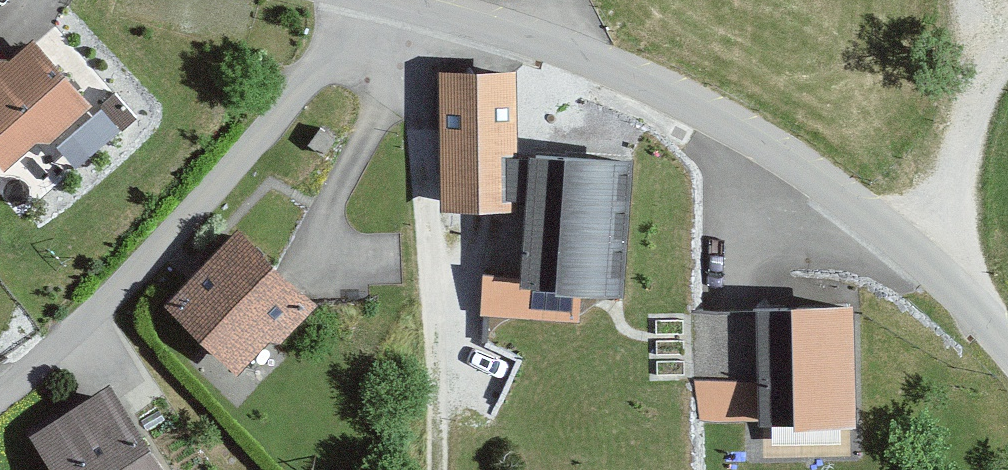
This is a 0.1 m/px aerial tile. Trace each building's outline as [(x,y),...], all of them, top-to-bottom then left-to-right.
[(10,165),(97,93),(44,29),(12,55),(0,41),(0,153),(10,165)] [(511,78),(444,79),(446,208),(513,207),(511,78)] [(630,165),(535,160),(528,279),(486,276),(484,313),(570,318),(572,289),(623,292),(630,165)] [(310,307),(240,240),(176,308),(237,366),(270,332),(279,340),(310,307)] [(868,308),(698,308),(698,382),(750,382),(750,420),(869,420),(868,308)] [(121,388),(36,438),(55,469),(170,469),(121,388)]
